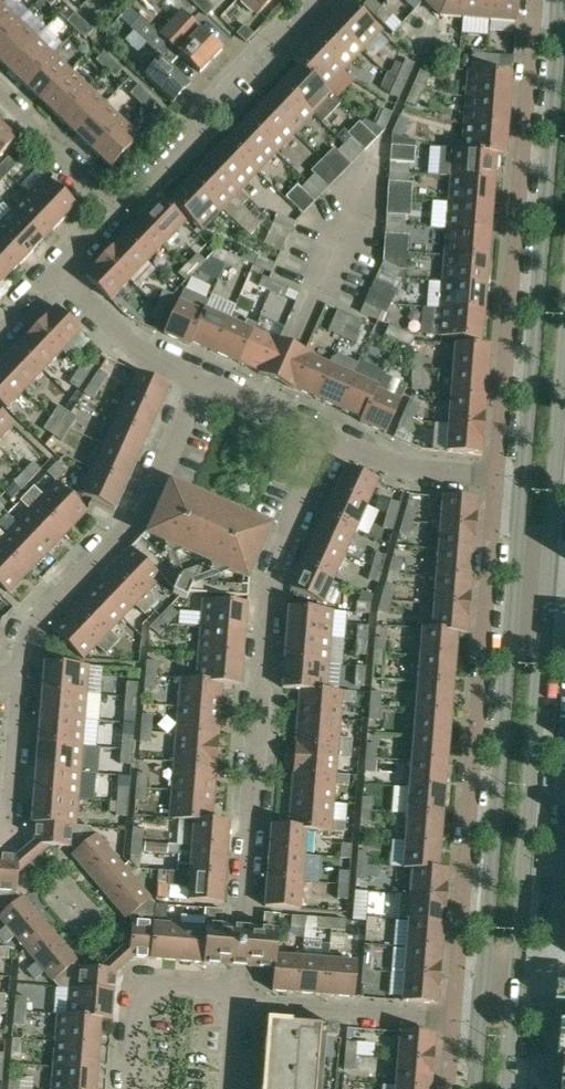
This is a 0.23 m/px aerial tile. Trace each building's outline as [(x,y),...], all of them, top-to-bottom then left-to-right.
[(207,16),(215,8),(206,0),(205,0),(198,8),(207,16)] [(257,15),(271,0),(241,0),(257,15)] [(373,15),(381,7),(373,0),(368,0),(363,5),(373,15)] [(423,0),(439,16),(463,18),(465,0),(423,0)] [(489,20),(491,0),(465,0),(463,18),(489,20)] [(516,22),(518,0),(491,0),(489,20),(516,22)] [(349,1),(330,20),(362,51),(381,31),(349,1)] [(19,21),(2,5),(0,7),(0,41),(19,21)] [(373,15),(383,24),(391,17),(381,7),(373,15)] [(200,73),(222,50),(201,30),(181,10),(159,33),(182,56),(200,73)] [(84,22),(75,13),(67,22),(76,31),(84,22)] [(171,103),(190,83),(172,66),(182,56),(159,33),(158,34),(141,17),(130,28),(156,53),(148,61),(154,67),(145,77),(171,103)] [(330,20),(312,39),(344,70),(362,51),(330,20)] [(7,68),(36,38),(19,21),(0,41),(0,61),(7,68)] [(93,31),(84,22),(76,31),(85,39),(93,31)] [(236,34),(237,34),(232,39),(239,46),(244,41),(246,43),(254,34),(245,26),(236,34)] [(7,68),(24,85),(53,54),(36,38),(7,68)] [(293,59),(299,65),(325,90),(326,89),(344,70),(312,39),(293,59)] [(450,50),(449,69),(458,69),(460,51),(450,50)] [(113,61),(104,52),(96,61),(105,69),(113,61)] [(471,64),(485,65),(486,54),(472,53),(471,64)] [(24,85),(42,101),(71,71),(53,54),(24,85)] [(485,65),(499,66),(500,55),(486,54),(485,65)] [(406,81),(414,63),(405,59),(397,77),(406,81)] [(122,70),(113,61),(105,69),(114,78),(122,70)] [(299,65),(281,84),(313,115),(321,123),(341,103),(326,89),(325,90),(299,65)] [(421,67),(413,85),(422,89),(430,71),(421,67)] [(468,70),(466,98),(510,101),(512,74),(468,70)] [(42,101),(59,118),(88,87),(71,71),(42,101)] [(398,99),(406,81),(397,77),(389,95),(398,99)] [(281,84),(263,103),(295,134),(313,115),(281,84)] [(413,85),(406,102),(415,106),(422,89),(413,85)] [(147,94),(138,86),(130,94),(139,102),(147,94)] [(59,118),(76,134),(105,104),(88,87),(59,118)] [(157,103),(147,94),(139,102),(149,111),(157,103)] [(466,98),(464,124),(508,127),(510,101),(466,98)] [(263,103),(245,122),(276,153),(295,134),(263,103)] [(76,134),(93,151),(122,120),(105,104),(76,134)] [(375,126),(384,130),(392,113),(383,109),(375,126)] [(407,119),(399,116),(392,133),(400,137),(407,119)] [(140,137),(122,120),(93,151),(111,168),(140,137)] [(245,122),(226,141),(258,172),(276,153),(245,122)] [(464,124),(461,150),(461,151),(497,154),(505,155),(508,127),(464,124)] [(16,139),(0,125),(0,156),(16,139)] [(336,137),(343,145),(344,144),(350,137),(347,134),(348,133),(344,129),(343,130),(336,137)] [(416,140),(400,137),(392,133),(391,145),(415,147),(416,140)] [(357,158),(364,150),(350,137),(344,144),(357,158)] [(226,141),(208,160),(240,191),(258,172),(226,141)] [(351,165),(351,164),(357,158),(344,144),(343,145),(337,151),(351,165)] [(494,180),(497,154),(461,151),(461,150),(441,148),(439,175),(450,176),(494,180)] [(0,166),(0,168),(8,175),(17,166),(8,158),(0,166)] [(208,160),(190,180),(222,210),(229,218),(248,199),(240,191),(208,160)] [(390,162),(390,163),(389,172),(408,173),(409,163),(390,162)] [(314,202),(314,201),(321,194),(308,181),(294,168),(287,176),(314,202)] [(389,172),(388,181),(407,183),(408,173),(389,172)] [(321,194),(328,188),(314,175),(308,181),(321,194)] [(450,176),(448,203),(492,206),(494,180),(450,176)] [(45,177),(28,195),(58,223),(75,206),(45,177)] [(190,180),(171,200),(202,230),(222,210),(190,180)] [(399,184),(398,212),(416,213),(417,185),(399,184)] [(28,195),(12,212),(42,241),(58,223),(28,195)] [(159,198),(140,218),(166,242),(185,223),(159,198)] [(448,203),(446,229),(490,233),(492,206),(448,203)] [(0,225),(0,233),(25,258),(42,241),(12,212),(0,225)] [(277,214),(271,227),(288,235),(294,222),(277,214)] [(386,214),(386,215),(385,224),(404,225),(405,215),(386,214)] [(140,218),(122,237),(147,261),(166,242),(140,218)] [(385,224),(385,233),(404,235),(404,225),(385,224)] [(269,232),(273,234),(269,243),(282,249),(288,235),(271,227),(269,232)] [(446,229),(444,255),(488,259),(490,233),(446,229)] [(9,275),(25,258),(0,233),(0,266),(9,275)] [(395,265),(413,265),(414,237),(396,236),(395,265)] [(122,237),(104,256),(129,280),(147,261),(122,237)] [(225,264),(230,254),(217,248),(213,258),(225,264)] [(198,253),(188,263),(196,271),(205,261),(198,253)] [(230,254),(225,264),(238,270),(243,260),(230,254)] [(444,255),(442,282),(486,285),(488,259),(444,255)] [(85,276),(110,300),(129,280),(104,256),(85,276)] [(271,273),(275,264),(258,256),(254,265),(271,273)] [(383,261),(379,270),(396,278),(400,269),(383,261)] [(188,263),(179,273),(186,281),(196,271),(188,263)] [(9,275),(0,266),(0,284),(9,275)] [(379,270),(375,279),(392,287),(396,278),(379,270)] [(258,286),(271,291),(275,282),(263,276),(258,286)] [(288,287),(275,282),(271,291),(284,297),(288,287)] [(442,282),(440,308),(484,311),(486,285),(442,282)] [(190,345),(191,342),(190,341),(205,309),(209,299),(184,288),(164,334),(190,345)] [(163,290),(157,303),(167,307),(172,294),(163,290)] [(151,315),(161,320),(167,307),(157,303),(151,315)] [(381,311),(364,303),(360,312),(377,320),(381,311)] [(55,307),(36,327),(62,351),(81,331),(55,307)] [(437,336),(481,339),(484,311),(440,308),(437,336)] [(191,342),(215,352),(229,320),(205,309),(190,341),(191,342)] [(338,310),(335,314),(328,330),(341,336),(350,315),(338,310)] [(363,321),(350,315),(341,336),(353,342),(363,321)] [(215,352),(239,363),(253,331),(256,324),(247,320),(244,327),(229,320),(215,352)] [(397,340),(402,331),(390,325),(385,335),(397,340)] [(36,327),(18,346),(44,370),(62,351),(36,327)] [(258,373),(286,386),(294,389),(294,388),(314,397),(328,364),(309,355),(309,354),(281,341),(274,338),(273,340),(253,331),(239,363),(258,372),(258,373)] [(402,331),(397,340),(410,346),(414,336),(402,331)] [(454,344),(452,371),(488,374),(490,346),(454,344)] [(18,346),(0,365),(26,389),(44,370),(18,346)] [(314,397),(338,407),(353,375),(358,363),(339,354),(332,358),(328,364),(314,397)] [(413,354),(412,368),(422,369),(423,355),(413,354)] [(94,366),(85,361),(78,373),(87,378),(94,366)] [(26,389),(0,365),(0,403),(7,409),(26,389)] [(422,383),(422,369),(412,368),(411,382),(422,383)] [(100,370),(93,382),(102,387),(109,375),(100,370)] [(486,400),(488,374),(452,371),(450,397),(486,400)] [(137,372),(126,397),(158,412),(169,386),(137,372)] [(80,390),(87,378),(78,373),(71,385),(80,390)] [(338,407),(362,418),(377,386),(353,375),(338,407)] [(93,382),(85,394),(95,399),(102,387),(93,382)] [(378,386),(377,386),(362,418),(360,422),(386,433),(400,401),(376,390),(378,386)] [(126,397),(115,421),(147,436),(158,412),(126,397)] [(484,426),(486,400),(450,397),(448,424),(484,426)] [(409,400),(404,413),(413,418),(419,405),(409,400)] [(59,405),(51,417),(60,423),(68,411),(59,405)] [(77,417),(68,411),(60,423),(69,429),(77,417)] [(14,426),(0,412),(0,440),(14,426)] [(404,413),(398,426),(408,430),(413,418),(404,413)] [(51,417),(43,429),(52,435),(60,423),(51,417)] [(136,460),(147,436),(115,421),(104,445),(136,460)] [(61,441),(69,429),(60,423),(52,435),(61,441)] [(446,451),(481,454),(484,426),(448,424),(446,451)] [(126,484),(136,460),(104,445),(93,469),(126,484)] [(23,473),(31,480),(41,469),(33,462),(23,473)] [(57,462),(47,473),(55,480),(65,469),(57,462)] [(345,466),(334,491),(366,506),(378,480),(345,466)] [(93,469),(78,503),(87,511),(92,499),(114,509),(126,484),(93,469)] [(31,480),(23,473),(14,482),(22,490),(31,480)] [(14,482),(5,492),(13,499),(22,490),(14,482)] [(87,511),(78,503),(56,482),(43,496),(34,486),(27,494),(67,532),(87,511)] [(252,566),(264,540),(269,527),(256,521),(230,509),(230,510),(210,501),(184,489),(171,483),(165,496),(153,522),(148,534),(142,541),(140,539),(132,547),(132,548),(131,548),(161,577),(174,590),(173,593),(187,598),(189,592),(247,597),(248,587),(246,587),(247,578),(252,566)] [(334,491),(323,515),(355,530),(366,506),(334,491)] [(29,510),(17,523),(48,552),(67,532),(27,494),(20,501),(29,510)] [(442,497),(440,524),(476,527),(478,499),(442,497)] [(400,503),(390,500),(386,513),(396,516),(400,503)] [(406,506),(403,519),(413,522),(417,509),(406,506)] [(393,530),(396,516),(386,513),(382,527),(393,530)] [(323,515),(312,539),(345,554),(355,530),(323,515)] [(403,519),(399,532),(409,535),(413,522),(403,519)] [(29,572),(48,552),(17,523),(5,536),(0,531),(0,545),(29,572)] [(440,524),(438,551),(473,553),(476,527),(440,524)] [(312,539),(302,563),(334,578),(345,554),(312,539)] [(9,593),(29,572),(0,545),(0,585),(9,593)] [(131,548),(110,569),(151,608),(158,600),(149,591),(161,577),(131,548)] [(438,551),(436,577),(471,580),(473,553),(438,551)] [(376,553),(372,566),(383,569),(386,555),(376,553)] [(393,557),(389,571),(399,574),(403,560),(393,557)] [(290,588),(292,589),(323,603),(334,578),(302,563),(290,588)] [(372,566),(369,579),(379,582),(383,569),(372,566)] [(110,569),(89,591),(120,620),(135,605),(145,614),(151,608),(110,569)] [(436,577),(434,603),(469,606),(471,580),(436,577)] [(385,583),(382,597),(392,600),(396,586),(385,583)] [(89,591),(73,608),(113,647),(120,640),(110,631),(120,620),(89,591)] [(382,597),(378,610),(389,613),(392,600),(382,597)] [(203,600),(202,611),(192,611),(191,626),(200,627),(245,630),(247,603),(203,600)] [(356,612),(370,614),(371,603),(357,602),(356,612)] [(422,628),(422,630),(457,633),(467,634),(469,606),(434,603),(432,629),(422,628)] [(170,606),(160,616),(169,625),(179,614),(170,606)] [(289,607),(286,634),(331,637),(333,610),(289,607)] [(53,629),(83,659),(96,645),(106,654),(113,647),(73,608),(53,629)] [(160,616),(150,627),(159,635),(169,625),(160,616)] [(357,626),(356,640),(369,641),(369,627),(357,626)] [(200,627),(198,653),(243,656),(245,630),(200,627)] [(422,630),(419,657),(455,660),(457,633),(422,630)] [(286,634),(284,659),(329,663),(331,637),(286,634)] [(375,638),(374,651),(385,652),(386,638),(375,638)] [(356,640),(355,654),(368,655),(369,641),(356,640)] [(374,651),(373,665),(384,666),(385,652),(374,651)] [(198,653),(196,680),(241,683),(243,656),(198,653)] [(419,657),(417,683),(453,686),(455,660),(419,657)] [(284,659),(282,686),(326,690),(329,663),(284,659)] [(147,661),(145,675),(157,676),(158,662),(147,661)] [(45,662),(42,690),(97,694),(100,694),(102,667),(45,662)] [(356,666),(355,685),(365,685),(366,666),(356,666)] [(145,675),(144,689),(156,690),(157,676),(145,675)] [(180,678),(178,707),(221,710),(223,683),(240,684),(241,683),(196,680),(180,678)] [(127,682),(126,696),(137,697),(138,683),(127,682)] [(417,683),(415,709),(451,712),(453,686),(417,683)] [(300,689),(298,717),(340,720),(342,702),(355,703),(356,692),(326,690),(282,686),(282,688),(300,689)] [(42,690),(40,716),(98,721),(98,720),(95,720),(97,694),(42,690)] [(371,692),(370,705),(380,706),(381,692),(371,692)] [(126,696),(124,710),(136,711),(137,697),(126,696)] [(370,705),(369,719),(379,720),(380,706),(370,705)] [(178,707),(176,735),(218,738),(221,710),(178,707)] [(415,709),(413,735),(449,738),(451,712),(415,709)] [(142,714),(141,728),(152,729),(153,715),(142,714)] [(40,716),(38,742),(82,746),(96,747),(98,721),(40,716)] [(298,717),(296,744),(351,749),(352,738),(339,737),(340,720),(298,717)] [(123,723),(121,749),(133,750),(135,724),(123,723)] [(141,728),(140,742),(151,743),(152,729),(141,728)] [(176,735),(174,762),(216,765),(218,738),(176,735)] [(413,735),(411,761),(447,764),(449,738),(413,735)] [(38,742),(36,769),(80,772),(82,746),(38,742)] [(367,743),(366,757),(376,758),(378,744),(367,743)] [(296,744),(293,772),(349,776),(349,775),(336,774),(337,757),(350,758),(351,749),(296,744)] [(121,749),(120,764),(132,765),(133,750),(121,749)] [(366,757),(365,771),(375,772),(376,758),(366,757)] [(411,761),(409,787),(445,790),(447,764),(411,761)] [(174,762),(172,790),(214,793),(216,765),(174,762)] [(36,769),(34,795),(78,798),(80,772),(36,769)] [(293,772),(291,799),(334,802),(335,785),(348,786),(349,776),(293,772)] [(137,773),(136,787),(147,788),(148,774),(137,773)] [(118,787),(117,801),(129,802),(130,788),(118,787)] [(136,787),(135,801),(146,802),(147,788),(136,787)] [(409,787),(407,813),(443,816),(445,790),(409,787)] [(170,818),(194,820),(229,823),(229,822),(212,820),(214,793),(172,790),(170,818)] [(32,823),(36,823),(76,826),(78,798),(34,795),(32,823)] [(362,797),(361,811),(372,812),(373,798),(362,797)] [(271,827),(307,829),(345,832),(345,822),(332,821),(334,802),(291,799),(289,826),(271,825),(271,827)] [(117,801),(116,816),(127,817),(129,802),(117,801)] [(361,811),(360,825),(371,826),(372,812),(361,811)] [(407,813),(405,839),(441,842),(443,816),(407,813)] [(194,820),(192,846),(227,849),(229,823),(194,820)] [(34,859),(38,856),(50,845),(70,847),(70,842),(75,842),(80,848),(91,838),(87,833),(88,827),(76,826),(36,823),(35,841),(25,849),(34,859)] [(133,827),(132,841),(143,842),(143,828),(133,827)] [(271,827),(269,853),(304,856),(307,829),(271,827)] [(96,834),(91,838),(80,848),(72,854),(99,887),(123,866),(96,834)] [(405,839),(403,866),(438,869),(441,842),(405,839)] [(132,841),(131,855),(142,856),(143,842),(132,841)] [(145,842),(144,853),(167,854),(168,844),(145,842)] [(341,844),(340,858),(351,859),(352,844),(341,844)] [(192,846),(190,872),(225,875),(227,849),(192,846)] [(30,863),(34,859),(25,849),(16,857),(0,856),(0,908),(4,913),(15,903),(10,898),(11,892),(16,892),(17,873),(30,863)] [(358,851),(357,865),(368,866),(369,852),(358,851)] [(269,853),(267,879),(302,882),(304,856),(269,853)] [(357,865),(356,879),(367,880),(368,866),(357,865)] [(151,898),(123,866),(99,887),(126,919),(134,912),(146,902),(151,898)] [(412,869),(410,895),(446,898),(448,870),(438,869),(403,866),(403,868),(412,869)] [(159,870),(157,885),(168,886),(169,871),(159,870)] [(339,871),(338,885),(349,885),(350,871),(339,871)] [(223,903),(225,875),(190,872),(188,900),(223,903)] [(300,909),(302,882),(267,879),(265,906),(300,909)] [(338,885),(337,899),(348,899),(349,885),(338,885)] [(410,895),(408,921),(444,924),(446,898),(410,895)] [(26,949),(50,928),(23,896),(15,903),(4,913),(0,916),(0,918),(26,949)] [(131,941),(119,952),(115,955),(124,965),(132,957),(151,959),(154,923),(155,907),(150,907),(146,902),(134,912),(138,916),(138,922),(132,922),(131,941)] [(201,963),(257,967),(274,968),(275,955),(277,931),(278,931),(280,914),(264,913),(263,930),(229,927),(221,926),(223,909),(205,908),(204,927),(201,963)] [(292,915),(291,926),(305,927),(306,916),(292,915)] [(318,917),(318,928),(332,929),(332,918),(318,917)] [(346,919),(332,918),(332,929),(345,930),(346,919)] [(367,918),(365,932),(376,933),(377,919),(367,918)] [(408,921),(406,947),(442,950),(444,924),(408,921)] [(179,925),(154,923),(151,959),(176,961),(179,925)] [(204,927),(179,925),(176,961),(201,963),(204,927)] [(53,981),(59,977),(69,967),(77,960),(50,928),(26,949),(53,981)] [(9,959),(9,948),(0,947),(0,958),(9,959)] [(406,947),(404,973),(440,976),(442,950),(406,947)] [(115,955),(111,959),(99,969),(80,968),(79,973),(74,972),(69,967),(59,977),(63,981),(62,988),(70,989),(113,993),(115,973),(124,965),(115,955)] [(272,990),(300,992),(303,957),(275,955),(274,968),(272,990)] [(363,956),(362,970),(373,971),(374,957),(363,956)] [(300,992),(326,995),(329,959),(303,957),(300,992)] [(356,962),(329,959),(326,995),(353,997),(356,962)] [(362,970),(361,984),(372,985),(373,971),(362,970)] [(404,973),(402,1001),(437,1004),(440,976),(404,973)] [(70,989),(67,1015),(67,1016),(101,1019),(111,1020),(113,993),(70,989)] [(16,996),(15,1010),(26,1011),(27,997),(16,996)] [(15,1010),(13,1025),(25,1026),(26,1011),(15,1010)] [(99,1044),(101,1019),(67,1016),(67,1015),(57,1014),(55,1040),(99,1044)] [(320,1025),(270,1021),(268,1041),(274,1041),(272,1068),(266,1067),(264,1088),(315,1088),(320,1025)] [(325,1037),(336,1038),(337,1027),(326,1026),(325,1037)] [(399,1032),(397,1060),(432,1063),(435,1034),(399,1032)] [(12,1038),(11,1057),(21,1058),(22,1039),(12,1038)] [(97,1070),(99,1044),(55,1040),(53,1067),(97,1070)] [(346,1041),(345,1055),(355,1056),(356,1042),(346,1041)] [(345,1055),(344,1069),(354,1070),(355,1056),(345,1055)] [(395,1086),(430,1088),(432,1063),(397,1060),(395,1086)] [(97,1070),(53,1067),(51,1088),(96,1088),(97,1070)] [(8,1088),(20,1088),(21,1077),(9,1076),(8,1088)]
